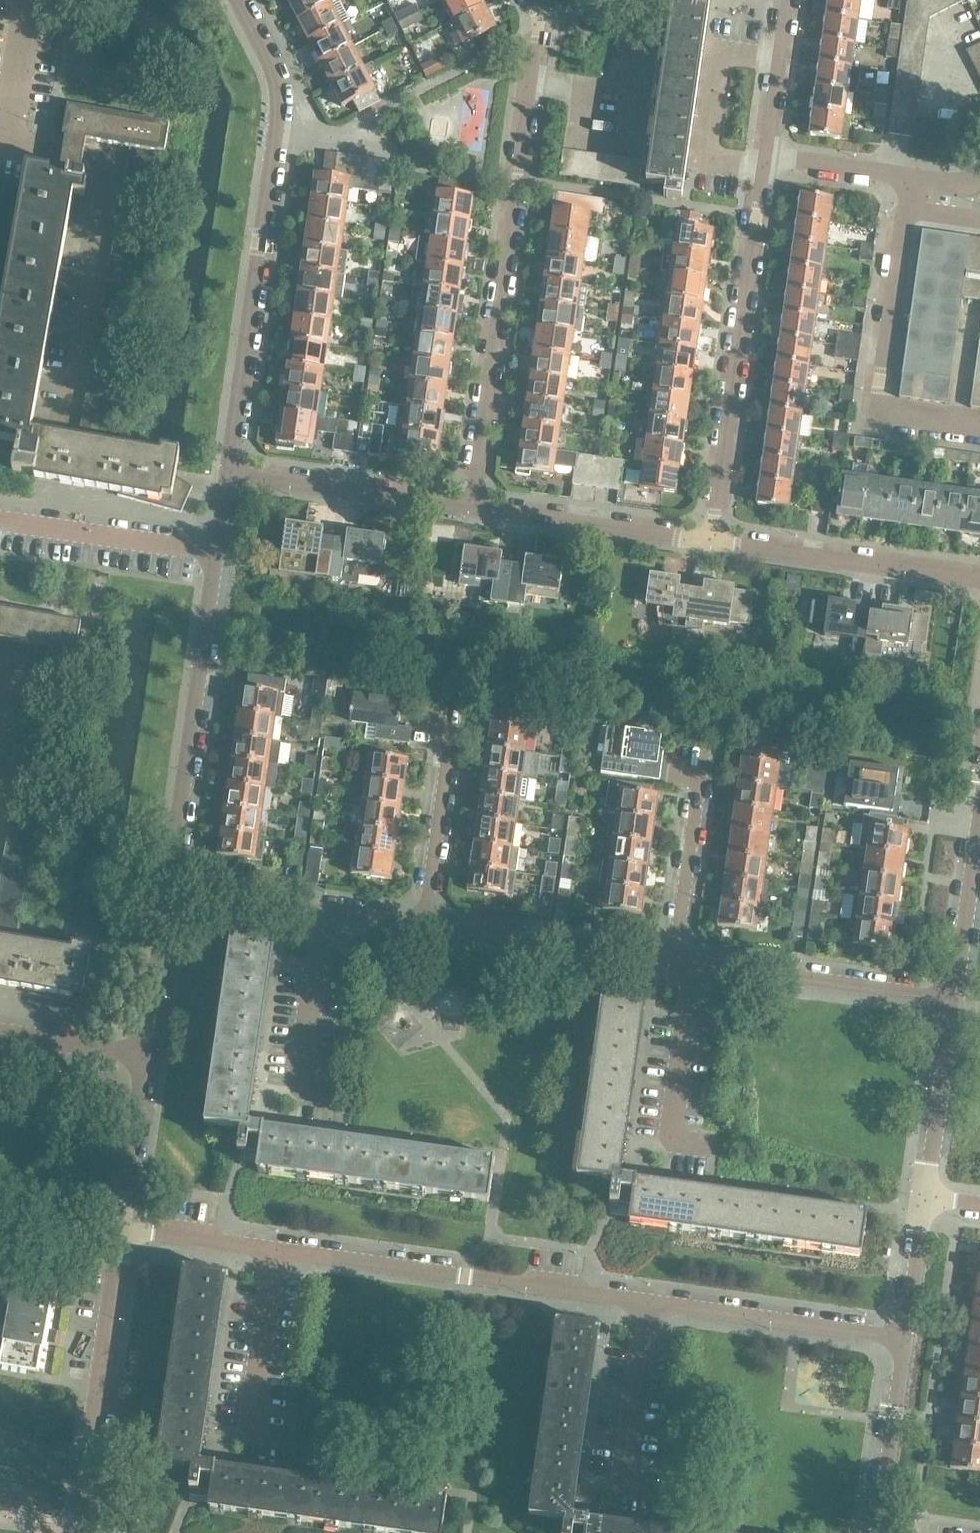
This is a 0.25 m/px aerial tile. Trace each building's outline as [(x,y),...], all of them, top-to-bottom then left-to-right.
[(329,0),(288,0),(298,21),(331,4),(329,0)] [(350,20),(340,0),(338,0),(331,4),(298,21),(309,42),(350,20)] [(481,0),(442,0),(441,1),(452,22),(484,6),(481,0)] [(705,37),(710,0),(691,0),(691,7),(665,3),(642,161),(643,161),(640,183),(665,186),(664,196),(681,199),(705,37)] [(861,0),(828,0),(826,15),(858,20),(861,0)] [(901,1),(891,0),(888,0),(887,7),(899,9),(901,1)] [(933,0),(913,0),(906,3),(929,19),(939,13),(933,0)] [(946,0),(933,0),(939,13),(950,8),(946,0)] [(927,31),(929,19),(906,3),(903,28),(927,31)] [(394,16),(398,23),(420,11),(416,5),(394,16)] [(495,27),(484,6),(452,22),(463,44),(462,45),(463,45),(496,28),(496,26),(495,27)] [(854,44),(858,20),(826,15),(823,39),(854,44)] [(394,25),(391,18),(382,23),(385,30),(394,25)] [(412,25),(408,18),(399,24),(402,30),(412,25)] [(355,30),(350,20),(309,42),(320,62),(353,46),(347,34),(355,30)] [(398,32),(394,25),(385,30),(389,37),(398,32)] [(925,43),(927,31),(903,28),(901,40),(925,43)] [(851,67),(854,44),(823,39),(819,63),(851,67)] [(900,50),(901,42),(888,40),(887,48),(900,50)] [(924,55),(925,43),(901,40),(901,42),(900,50),(900,52),(924,55)] [(979,57),(979,43),(966,51),(971,62),(979,57)] [(364,67),(353,46),(320,62),(331,84),(364,67)] [(899,58),(900,52),(900,50),(887,48),(886,56),(899,58)] [(922,67),(924,55),(900,52),(899,58),(898,63),(922,67)] [(426,78),(447,68),(442,57),(421,67),(426,78)] [(979,70),(979,57),(971,62),(977,72),(979,70)] [(373,63),(364,67),(331,84),(342,105),(341,106),(341,107),(353,101),(359,113),(380,102),(374,90),(375,89),(369,77),(378,72),(373,63)] [(848,91),(851,67),(819,63),(816,87),(848,91)] [(920,78),(922,67),(898,63),(896,75),(920,78)] [(919,90),(920,78),(896,75),(895,87),(919,90)] [(844,115),(848,91),(816,87),(813,110),(844,115)] [(876,87),(875,95),(887,97),(888,88),(876,87)] [(917,102),(919,90),(895,87),(893,99),(917,102)] [(886,105),(887,97),(875,95),(873,104),(876,104),(886,105)] [(915,114),(917,102),(893,99),(891,110),(903,112),(915,114)] [(885,121),(886,105),(876,104),(874,119),(885,121)] [(18,444),(16,459),(14,458),(14,459),(15,459),(14,470),(12,470),(12,471),(34,475),(34,477),(34,478),(118,493),(117,496),(119,496),(119,495),(181,512),(191,488),(192,488),(192,487),(175,476),(180,451),(161,448),(159,459),(104,449),(105,443),(79,439),(31,430),(73,193),(85,196),(85,195),(84,195),(86,184),(87,184),(87,183),(84,183),(85,176),(80,175),(87,140),(130,148),(158,153),(165,154),(166,152),(167,152),(167,151),(166,151),(170,128),(171,128),(172,127),(170,127),(171,125),(68,106),(63,132),(62,132),(62,133),(63,134),(63,136),(67,136),(66,137),(65,137),(59,170),(60,171),(60,172),(27,166),(26,166),(0,314),(0,441),(18,444)] [(841,139),(842,131),(844,115),(813,110),(809,135),(841,139)] [(868,143),(880,145),(882,136),(869,134),(868,143)] [(155,169),(158,153),(130,148),(127,164),(155,169)] [(571,177),(575,152),(563,150),(559,175),(571,177)] [(334,177),(337,154),(327,153),(327,152),(326,152),(322,175),(334,177)] [(582,178),(586,153),(575,152),(571,177),(582,178)] [(594,180),(597,155),(586,153),(582,178),(594,180)] [(345,178),(349,156),(348,155),(348,156),(338,155),(338,154),(337,154),(334,177),(345,178)] [(605,182),(609,156),(597,155),(594,180),(605,182)] [(357,180),(360,157),(359,157),(359,158),(349,156),(345,178),(357,180)] [(616,183),(620,158),(609,156),(605,182),(616,183)] [(368,181),(371,159),(370,159),(360,158),(360,157),(357,180),(368,181)] [(628,185),(631,160),(620,158),(616,183),(628,185)] [(379,180),(382,160),(381,161),(372,159),(371,159),(368,181),(379,183),(379,180)] [(383,161),(382,160),(379,180),(392,182),(395,162),(393,162),(393,163),(383,161)] [(643,161),(642,161),(631,160),(628,185),(639,187),(640,183),(643,161)] [(152,181),(155,169),(127,164),(125,176),(152,181)] [(391,193),(392,182),(379,180),(379,183),(368,181),(357,180),(345,178),(334,177),(322,175),(314,174),(312,190),(311,198),(347,203),(349,188),(355,189),(355,183),(380,187),(379,191),(391,193)] [(150,193),(152,181),(125,176),(123,189),(150,193)] [(437,192),(436,199),(434,215),(470,220),(471,208),(472,208),(474,196),(465,195),(467,181),(440,178),(438,191),(437,191),(436,192),(437,192)] [(395,193),(406,195),(407,187),(396,185),(395,193)] [(148,206),(150,193),(123,189),(121,201),(148,206)] [(555,199),(554,208),(553,208),(552,220),(553,220),(551,231),(587,236),(590,214),(604,216),(606,201),(555,194),(555,199)] [(801,194),(797,219),(829,223),(832,199),(801,194)] [(343,227),(347,203),(311,198),(308,222),(343,227)] [(146,218),(148,206),(121,201),(119,213),(146,218)] [(880,205),(867,203),(866,212),(879,214),(880,205)] [(677,209),(676,222),(694,223),(695,210),(677,209)] [(143,230),(146,218),(119,213),(116,225),(143,230)] [(466,244),(470,220),(434,215),(431,239),(466,244)] [(826,247),(829,223),(797,219),(794,242),(826,247)] [(646,228),(646,221),(635,220),(634,227),(646,228)] [(340,250),(343,227),(308,222),(305,245),(340,250)] [(385,232),(386,225),(375,224),(374,231),(385,232)] [(666,224),(663,248),(674,249),(709,254),(711,242),(712,242),(714,230),(666,224)] [(141,242),(143,230),(116,225),(114,238),(141,242)] [(401,227),(390,226),(389,233),(400,235),(401,227)] [(383,241),(385,232),(374,231),(373,239),(383,241)] [(583,260),(587,236),(551,231),(548,255),(583,260)] [(960,297),(968,237),(922,231),(912,302),(960,309),(962,298),(960,297)] [(399,242),(400,235),(389,233),(388,241),(399,242)] [(968,237),(960,297),(962,298),(979,300),(979,239),(968,237)] [(463,267),(466,244),(431,239),(428,262),(463,267)] [(822,271),(826,247),(794,242),(791,266),(822,271)] [(874,245),(866,244),(862,243),(861,252),(873,253),(874,245)] [(349,251),(340,250),(305,245),(301,269),(345,275),(349,251)] [(387,248),(386,256),(396,258),(397,249),(387,248)] [(706,278),(709,254),(674,249),(670,273),(706,278)] [(872,262),(873,253),(861,252),(860,260),(872,262)] [(580,285),(583,260),(548,255),(544,280),(580,285)] [(615,258),(614,265),(624,266),(625,259),(615,258)] [(460,291),(463,267),(428,262),(418,261),(414,285),(424,286),(460,291)] [(623,275),(624,266),(614,265),(613,273),(623,275)] [(819,294),(822,271),(791,266),(787,290),(819,294)] [(638,277),(640,268),(629,267),(628,276),(638,277)] [(342,299),(345,275),(301,269),(298,293),(333,298),(342,299)] [(369,271),(368,278),(378,280),(379,273),(369,271)] [(703,302),(706,278),(670,273),(667,297),(703,302)] [(394,275),(384,274),(383,281),(393,282),(394,275)] [(377,289),(378,280),(368,278),(366,287),(377,289)] [(588,286),(580,285),(544,280),(541,302),(585,309),(588,286)] [(399,283),(393,282),(383,281),(381,289),(398,291),(399,283)] [(458,304),(460,291),(424,286),(414,285),(411,309),(421,310),(456,315),(456,316),(461,317),(463,304),(458,304)] [(815,318),(819,294),(787,290),(784,314),(815,318)] [(867,292),(860,291),(855,291),(854,299),(866,301),(867,292)] [(330,321),(333,298),(298,293),(295,316),(330,321)] [(383,295),(382,302),(390,303),(391,297),(383,295)] [(699,325),(703,302),(667,297),(664,320),(699,325)] [(128,317),(130,304),(103,299),(101,312),(128,317)] [(865,309),(866,301),(854,299),(853,308),(865,309)] [(582,329),(585,309),(541,302),(537,326),(573,332),(574,328),(582,329)] [(950,380),(960,309),(912,302),(902,373),(915,375),(925,377),(937,378),(950,380)] [(456,316),(456,315),(421,310),(417,334),(453,339),(456,316)] [(616,322),(618,313),(607,312),(606,321),(616,322)] [(632,324),(633,316),(622,314),(621,322),(632,324)] [(812,342),(815,318),(784,314),(780,337),(812,342)] [(327,345),(330,321),(295,316),(291,340),(327,345)] [(372,327),(373,320),(362,319),(361,326),(372,327)] [(696,349),(699,325),(664,320),(660,344),(696,349)] [(123,341),(125,329),(99,324),(97,337),(123,341)] [(370,337),(372,327),(361,326),(360,335),(370,337)] [(570,355),(573,332),(537,326),(534,350),(570,355)] [(386,337),(387,329),(376,328),(374,336),(386,337)] [(861,336),(853,335),(838,333),(836,345),(859,349),(861,336)] [(450,362),(453,339),(417,334),(414,357),(450,362)] [(121,353),(123,341),(97,337),(95,349),(121,353)] [(809,366),(812,342),(780,337),(777,361),(809,366)] [(323,368),(327,345),(291,340),(288,363),(323,368)] [(693,373),(696,349),(660,344),(657,368),(693,373)] [(858,361),(859,349),(836,345),(834,358),(858,361)] [(119,366),(121,353),(95,349),(92,361),(119,366)] [(567,379),(570,355),(534,350),(531,374),(567,379)] [(446,386),(450,362),(414,357),(411,381),(446,386)] [(609,370),(611,361),(601,360),(599,369),(609,370)] [(116,379),(119,366),(92,361),(90,374),(116,379)] [(805,389),(809,366),(777,361),(774,385),(805,389)] [(625,372),(626,363),(615,362),(614,371),(625,372)] [(320,392),(323,368),(288,363),(285,387),(320,392)] [(689,396),(693,373),(657,368),(654,391),(689,396)] [(363,384),(365,374),(354,373),(353,382),(363,384)] [(911,399),(915,375),(902,373),(899,397),(911,399)] [(114,391),(116,379),(90,374),(88,386),(114,391)] [(563,402),(567,379),(531,374),(527,397),(563,402)] [(379,385),(380,376),(369,375),(368,384),(379,385)] [(922,401),(925,377),(915,375),(911,399),(922,401)] [(934,402),(937,378),(925,377),(922,401),(934,402)] [(946,404),(950,380),(937,378),(934,402),(946,404)] [(443,409),(446,386),(411,381),(407,404),(443,409)] [(974,384),(970,407),(979,409),(979,384),(974,384)] [(802,413),(805,389),(774,385),(770,409),(802,413)] [(112,403),(114,391),(88,386),(86,399),(112,403)] [(854,387),(846,386),(841,386),(840,395),(853,396),(854,387)] [(317,417),(320,392),(285,387),(281,412),(317,417)] [(686,420),(689,396),(654,391),(650,415),(686,420)] [(852,405),(853,396),(840,395),(839,403),(852,405)] [(560,426),(563,402),(527,397),(524,421),(560,426)] [(110,416),(112,403),(86,399),(84,411),(110,416)] [(439,435),(443,409),(407,404),(404,429),(439,435)] [(603,417),(604,408),(594,407),(593,416),(603,417)] [(618,420),(619,411),(609,409),(608,418),(618,420)] [(799,437),(802,413),(770,409),(767,432),(799,437)] [(107,428),(110,416),(84,411),(81,423),(107,428)] [(336,420),(317,417),(281,412),(274,411),(272,424),(278,425),(276,443),(278,443),(277,447),(293,449),(294,445),(315,448),(315,447),(313,447),(313,441),(314,442),(314,441),(313,441),(315,431),(335,434),(336,420)] [(683,444),(686,420),(650,415),(647,439),(683,444)] [(345,452),(348,430),(349,422),(336,420),(335,434),(332,450),(334,450),(344,451),(344,452),(345,452)] [(556,451),(560,426),(524,421),(521,446),(556,451)] [(359,431),(360,423),(349,422),(348,430),(359,431)] [(105,443),(107,428),(81,423),(79,439),(105,443)] [(367,455),(372,425),(360,423),(359,431),(356,453),(357,454),(357,453),(367,454),(367,455)] [(383,427),(372,425),(367,455),(368,455),(378,456),(378,457),(379,457),(380,449),(383,427)] [(438,442),(439,435),(404,429),(400,453),(399,453),(399,454),(437,459),(439,443),(438,442)] [(356,453),(359,431),(348,430),(345,452),(345,451),(355,453),(356,453)] [(795,461),(799,437),(767,432),(764,456),(795,461)] [(847,435),(843,434),(834,433),(833,442),(846,444),(847,435)] [(855,438),(854,447),(871,449),(872,440),(855,438)] [(679,469),(683,444),(647,439),(643,464),(679,469)] [(880,441),(878,450),(896,453),(897,444),(880,441)] [(845,452),(846,444),(833,442),(832,451),(845,452)] [(904,444),(903,453),(921,456),(922,447),(904,444)] [(574,470),(576,454),(556,451),(521,446),(519,454),(516,470),(517,470),(517,474),(529,476),(530,472),(554,476),(554,474),(553,474),(554,467),(574,470)] [(929,448),(928,457),(945,459),(947,450),(929,448)] [(954,452),(953,460),(970,463),(971,454),(954,452)] [(585,486),(588,462),(589,456),(576,454),(574,470),(572,484),(585,486)] [(600,464),(601,458),(589,456),(588,462),(600,464)] [(792,484),(795,461),(764,456),(760,480),(792,484)] [(611,466),(612,459),(601,458),(600,464),(611,466)] [(623,461),(612,459),(611,466),(608,489),(619,491),(620,483),(623,461)] [(596,488),(600,464),(588,462),(585,486),(596,488)] [(608,489),(611,466),(600,464),(596,488),(608,489)] [(678,476),(679,469),(643,464),(640,487),(639,486),(639,488),(676,493),(679,476),(678,476)] [(862,519),(868,479),(842,475),(837,507),(836,515),(862,519)] [(815,479),(814,488),(827,489),(828,481),(815,479)] [(886,523),(892,482),(868,479),(862,519),(886,523)] [(788,509),(792,484),(760,480),(757,504),(788,509)] [(911,526),(917,486),(892,482),(886,523),(911,526)] [(936,530),(942,489),(917,486),(911,526),(936,530)] [(961,533),(966,493),(942,489),(936,530),(961,533)] [(966,493),(961,533),(979,536),(979,495),(966,493)] [(281,552),(315,557),(312,576),(328,579),(333,545),(334,539),(322,538),(323,527),(286,522),(281,552)] [(334,539),(333,545),(328,579),(344,581),(355,583),(357,574),(379,577),(381,566),(385,536),(347,531),(346,541),(334,539)] [(507,605),(512,570),(513,565),(500,563),(502,553),(464,548),(460,579),(459,585),(482,588),(480,601),(507,605)] [(513,565),(512,570),(507,605),(505,619),(513,620),(514,614),(521,615),(522,607),(524,607),(526,594),(558,598),(563,562),(525,556),(524,567),(513,565)] [(685,636),(685,630),(690,596),(691,589),(679,587),(681,578),(650,574),(647,594),(645,607),(661,609),(664,627),(676,628),(675,634),(685,636)] [(785,574),(784,591),(799,593),(800,576),(785,574)] [(419,585),(419,586),(419,587),(419,588),(420,589),(420,590),(421,591),(422,592),(423,593),(424,593),(425,593),(425,594),(426,594),(427,594),(428,594),(429,593),(430,593),(431,592),(432,591),(433,590),(433,589),(434,589),(434,588),(434,587),(434,586),(434,585),(434,584),(433,583),(433,582),(432,581),(431,580),(430,580),(430,579),(429,579),(428,579),(427,579),(426,579),(425,579),(424,579),(423,579),(423,580),(422,580),(421,581),(420,582),(420,583),(420,584),(419,584),(419,585)] [(691,589),(690,596),(685,630),(706,633),(708,616),(729,618),(728,622),(749,625),(749,620),(751,621),(753,609),(751,608),(753,593),(734,590),(735,586),(704,582),(702,591),(691,589)] [(864,655),(869,614),(858,613),(859,604),(828,599),(824,630),(825,630),(824,634),(850,638),(847,653),(864,655)] [(881,616),(869,614),(864,655),(880,658),(882,644),(908,647),(909,641),(924,639),(921,616),(912,615),(913,611),(882,607),(881,616)] [(42,646),(68,650),(75,652),(81,622),(0,608),(0,638),(42,646)] [(65,667),(68,650),(42,646),(39,662),(65,667)] [(280,718),(286,682),(248,676),(246,688),(240,687),(240,688),(242,689),(239,712),(274,716),(274,717),(280,718)] [(329,679),(327,697),(334,698),(335,687),(339,688),(340,680),(336,680),(329,679)] [(397,742),(409,743),(411,729),(397,727),(398,721),(400,721),(400,717),(398,717),(401,701),(354,695),(350,721),(369,724),(367,740),(376,741),(376,739),(397,742)] [(313,708),(311,722),(322,723),(324,710),(313,708)] [(271,740),(274,717),(274,716),(239,712),(235,735),(271,740)] [(320,738),(322,723),(311,722),(309,736),(320,738)] [(492,724),(489,747),(524,752),(528,729),(529,729),(529,728),(491,723),(490,724),(492,724)] [(661,735),(657,734),(615,728),(603,727),(601,727),(597,756),(603,757),(601,772),(637,777),(639,763),(651,765),(652,765),(654,764),(655,764),(657,762),(657,761),(658,760),(658,759),(661,735)] [(564,734),(561,757),(572,759),(575,735),(564,734)] [(267,765),(271,740),(235,735),(232,761),(267,765)] [(325,738),(323,749),(344,752),(346,741),(325,738)] [(521,776),(524,752),(489,747),(486,771),(521,776)] [(780,764),(778,764),(780,752),(744,747),(742,759),(741,758),(741,759),(743,760),(739,783),(775,788),(778,765),(780,765),(780,764)] [(371,755),(368,778),(403,783),(406,760),(408,761),(409,760),(369,754),(369,755),(371,755)] [(315,771),(317,757),(306,755),(304,770),(315,771)] [(322,757),(320,772),(331,774),(333,759),(322,757)] [(570,774),(572,759),(561,757),(559,772),(570,774)] [(263,790),(267,765),(232,761),(228,785),(263,790)] [(898,771),(890,770),(875,768),(850,764),(847,790),(845,807),(861,809),(860,814),(861,814),(869,815),(869,813),(897,818),(900,796),(894,796),(898,771)] [(806,792),(812,793),(823,794),(826,771),(809,768),(807,777),(806,792)] [(529,777),(521,776),(486,771),(482,795),(517,800),(525,801),(529,777)] [(581,810),(582,809),(585,785),(584,785),(585,776),(575,774),(571,808),(581,810)] [(400,808),(403,783),(368,778),(364,802),(400,808)] [(312,796),(314,781),(303,779),(301,794),(312,796)] [(319,781),(317,796),(328,798),(330,783),(319,781)] [(554,805),(565,807),(569,783),(557,782),(554,805)] [(771,812),(775,788),(739,783),(736,807),(771,812)] [(260,814),(263,790),(228,785),(225,810),(260,814)] [(621,791),(618,814),(656,819),(659,796),(660,796),(660,795),(619,790),(619,791),(621,791)] [(812,793),(810,808),(821,809),(823,794),(812,793)] [(514,824),(517,800),(482,795),(479,820),(514,824)] [(396,831),(400,808),(364,802),(360,826),(396,831)] [(308,820),(310,804),(300,803),(297,819),(308,820)] [(316,805),(314,820),(324,821),(326,806),(316,805)] [(768,835),(771,812),(736,807),(733,830),(768,835)] [(269,816),(260,814),(225,810),(222,831),(266,837),(269,816)] [(896,829),(897,818),(869,813),(869,815),(868,826),(871,827),(868,850),(904,855),(907,832),(909,832),(909,831),(896,829)] [(652,843),(656,819),(618,814),(615,838),(652,843)] [(553,815),(551,829),(562,831),(564,817),(553,815)] [(578,834),(578,833),(580,819),(569,817),(567,832),(578,834)] [(305,843),(308,820),(297,819),(294,842),(305,843)] [(510,849),(514,824),(479,820),(475,845),(510,849)] [(33,840),(36,827),(10,823),(7,836),(33,840)] [(393,855),(396,831),(360,826),(357,850),(393,855)] [(808,827),(806,841),(816,842),(818,828),(808,827)] [(312,829),(310,843),(321,845),(323,830),(312,829)] [(823,829),(821,843),(832,845),(834,830),(823,829)] [(765,859),(768,835),(733,830),(729,854),(765,859)] [(266,837),(257,836),(222,831),(219,854),(217,854),(216,855),(262,861),(266,837)] [(31,853),(33,840),(7,836),(5,848),(31,853)] [(649,867),(652,843),(615,838),(611,861),(649,867)] [(548,853),(558,854),(560,841),(550,839),(548,853)] [(814,852),(816,842),(806,841),(804,851),(814,852)] [(301,866),(305,843),(294,842),(290,864),(301,866)] [(566,842),(564,855),(575,856),(577,843),(566,842)] [(507,871),(510,849),(475,845),(472,866),(507,871)] [(29,866),(31,853),(5,848),(3,861),(29,866)] [(390,878),(393,855),(357,850),(354,849),(350,873),(352,874),(391,880),(392,879),(390,878)] [(900,879),(904,855),(868,850),(865,874),(900,879)] [(804,851),(802,865),(812,866),(814,852),(804,851)] [(309,853),(304,884),(317,886),(322,855),(309,853)] [(820,853),(818,867),(829,869),(831,854),(820,853)] [(761,883),(765,859),(729,854),(726,878),(761,883)] [(571,880),(575,856),(564,855),(561,879),(571,880)] [(649,867),(611,861),(603,860),(600,884),(608,885),(645,891),(649,867)] [(27,878),(29,866),(3,861),(1,873),(27,878)] [(546,863),(544,876),(555,878),(557,864),(546,863)] [(809,890),(812,866),(802,865),(798,889),(809,890)] [(516,872),(507,871),(472,866),(469,890),(467,889),(467,890),(512,897),(516,872)] [(27,878),(1,873),(0,878),(0,886),(25,890),(27,878)] [(897,903),(900,879),(865,874),(861,897),(897,903)] [(555,878),(544,876),(542,876),(537,917),(550,918),(555,878)] [(817,876),(815,890),(825,892),(827,878),(817,876)] [(758,907),(761,883),(726,878),(722,902),(758,907)] [(568,905),(571,880),(561,879),(557,903),(568,905)] [(642,914),(645,891),(608,885),(604,909),(602,909),(602,910),(644,915),(642,914)] [(25,890),(0,886),(0,899),(22,902),(25,890)] [(806,914),(809,890),(798,889),(795,912),(806,914)] [(822,916),(825,892),(815,890),(811,914),(822,916)] [(893,927),(897,903),(861,897),(854,897),(850,921),(893,927)] [(22,902),(0,899),(0,911),(20,915),(22,902)] [(755,930),(758,907),(722,902),(719,925),(717,925),(717,926),(757,932),(757,931),(755,930)] [(20,915),(0,911),(0,924),(18,927),(20,915)] [(805,923),(806,914),(795,912),(793,922),(805,923)] [(818,941),(822,916),(811,914),(807,939),(818,941)] [(890,949),(893,927),(850,921),(849,930),(856,931),(855,944),(852,944),(851,953),(868,955),(869,947),(892,951),(892,950),(890,949)] [(803,938),(805,923),(793,922),(791,936),(803,938)] [(18,927),(0,924),(0,938),(15,941),(18,927)] [(426,1150),(264,1126),(248,1123),(274,938),(276,938),(276,936),(232,930),(204,1124),(241,1129),(240,1134),(237,1150),(247,1152),(247,1151),(259,1153),(256,1169),(488,1202),(495,1158),(493,1158),(493,1159),(426,1150)] [(801,949),(803,938),(791,936),(790,947),(801,949)] [(22,947),(15,946),(15,941),(0,938),(0,985),(29,990),(29,993),(30,994),(30,993),(92,1009),(102,985),(103,985),(103,984),(86,974),(91,949),(72,945),(70,956),(22,947)] [(865,1212),(636,1178),(620,1176),(646,990),(648,991),(648,989),(604,983),(577,1177),(613,1182),(613,1187),(612,1187),(609,1203),(631,1206),(629,1222),(861,1255),(867,1211),(865,1211),(865,1212)] [(184,1271),(156,1463),(193,1468),(192,1473),(189,1489),(198,1490),(199,1490),(211,1492),(208,1508),(385,1532),(442,1532),(447,1497),(445,1497),(445,1498),(216,1465),(216,1464),(200,1462),(226,1276),(228,1277),(228,1275),(184,1269),(184,1271)] [(14,1282),(3,1342),(0,1342),(0,1351),(2,1352),(0,1361),(0,1365),(38,1372),(44,1341),(51,1343),(53,1332),(46,1331),(54,1290),(14,1282)] [(588,1517),(573,1515),(599,1329),(600,1329),(600,1328),(556,1322),(529,1515),(565,1520),(563,1525),(564,1525),(563,1532),(702,1532),(588,1517)] [(972,1325),(969,1349),(979,1350),(979,1326),(972,1325)] [(969,1349),(965,1373),(979,1375),(979,1350),(969,1349)] [(965,1373),(962,1396),(979,1399),(979,1375),(965,1373)] [(313,1391),(303,1390),(292,1388),(292,1387),(291,1386),(289,1406),(290,1406),(290,1404),(311,1407),(310,1409),(311,1409),(314,1390),(313,1389),(313,1391)] [(962,1396),(959,1420),(979,1423),(979,1399),(962,1396)] [(959,1420),(955,1443),(979,1447),(979,1423),(959,1420)] [(955,1443),(952,1468),(950,1467),(950,1468),(979,1473),(979,1447),(955,1443)]
